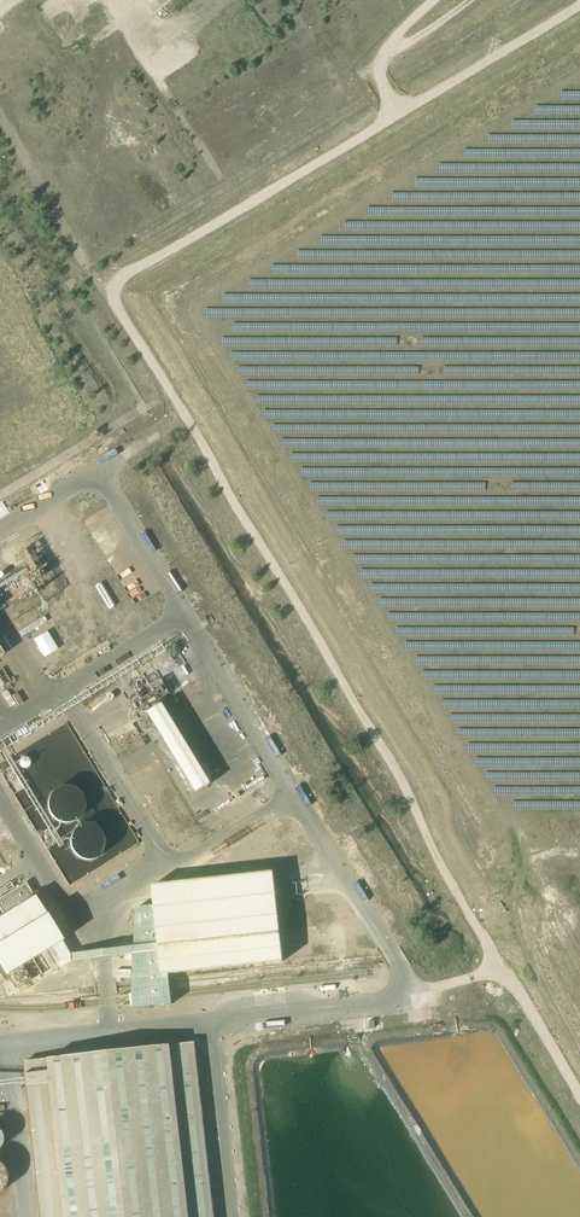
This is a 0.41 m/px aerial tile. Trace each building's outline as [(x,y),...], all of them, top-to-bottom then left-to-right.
[(18,598),(11,602),(14,608),(21,603),(18,598)] [(49,627),(35,636),(47,656),(62,647),(49,627)] [(205,782),(154,701),(165,695),(154,678),(120,700),(132,717),(141,711),(191,791),(205,782)] [(142,738),(127,747),(132,754),(146,745),(142,738)] [(85,803),(85,802),(85,799),(84,795),(81,790),(77,787),(74,786),(71,785),(67,785),(64,785),(61,786),(58,788),(55,791),(53,793),(52,796),(51,799),(51,802),(51,806),(52,810),(53,812),(56,815),(58,817),(61,818),(65,819),(67,819),(70,819),(74,818),(78,817),(80,815),(82,812),(84,809),(85,805),(85,803)] [(110,842),(110,841),(110,838),(109,834),(107,831),(105,829),(103,827),(99,825),(96,824),(92,824),(90,824),(86,825),(83,827),(81,829),(79,832),(77,835),(76,838),(76,842),(76,845),(78,849),(79,852),(82,854),(84,856),(87,858),(90,858),(93,859),(97,858),(100,857),(103,855),(106,853),(108,851),(109,848),(110,845),(110,842)] [(273,873),(152,886),(162,976),(284,962),(273,873)] [(24,884),(0,899),(0,911),(3,915),(0,917),(0,966),(7,978),(54,948),(64,965),(70,961),(69,954),(24,884)] [(143,912),(145,926),(153,925),(151,911),(143,912)] [(194,1044),(26,1062),(44,1216),(214,1216),(194,1044)]
